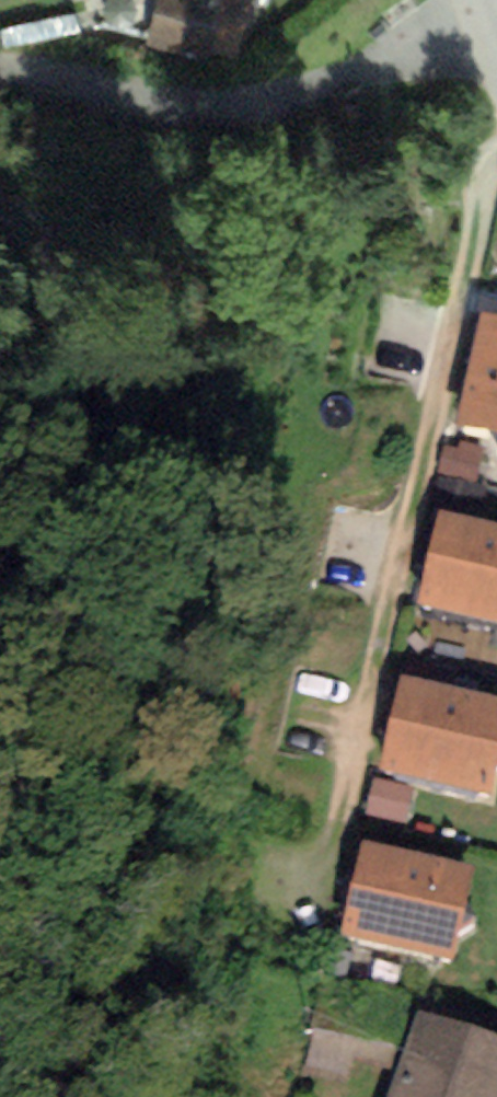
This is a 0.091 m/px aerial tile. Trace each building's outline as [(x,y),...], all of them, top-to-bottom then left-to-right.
[(148,42),(207,55),(208,49),(244,56),(255,0),(156,0),(148,42)] [(470,297),(453,416),(496,424),(496,302),(470,297)] [(438,507),(414,606),(496,625),(496,521),(438,507)] [(399,674),(377,769),(492,795),(496,773),(496,696),(399,674)] [(474,866),(363,842),(342,936),(453,960),(474,866)] [(418,1014),(388,1096),(496,1096),(496,1042),(418,1014)] [(316,1074),(348,1084),(363,1034),(331,1024),(316,1074)]
